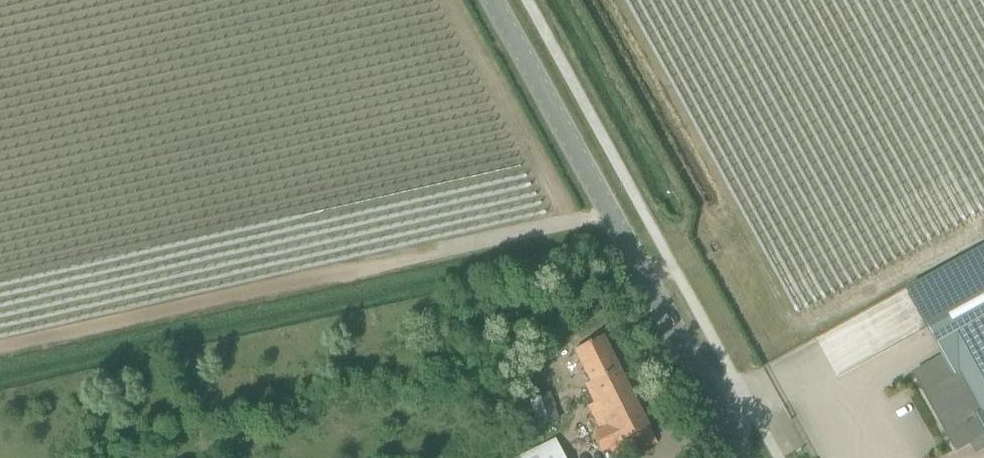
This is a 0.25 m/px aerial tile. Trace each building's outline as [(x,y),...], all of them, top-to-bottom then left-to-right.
[(914,373),(957,451),(983,436),(983,247),(907,289),(944,356),(914,373)] [(603,336),(574,350),(590,382),(585,385),(594,403),(588,406),(600,430),(592,433),(602,453),(610,449),(614,457),(627,457),(657,443),(603,336)] [(528,398),(537,426),(558,419),(549,392),(528,398)] [(555,439),(538,448),(537,447),(515,457),(565,457),(555,439)]
